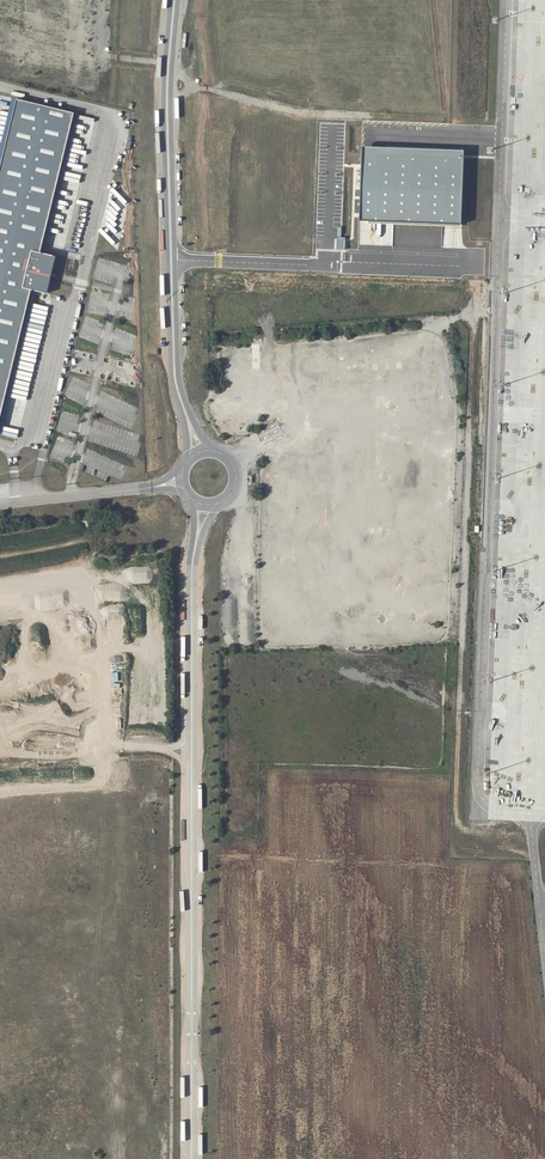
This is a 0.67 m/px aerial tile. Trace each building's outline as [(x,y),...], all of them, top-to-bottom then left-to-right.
[(17,100),(0,168),(0,421),(31,292),(47,295),(48,293),(51,278),(52,275),(53,272),(56,258),(40,254),(41,251),(41,250),(42,248),(42,245),(75,114),(17,100)] [(464,151),(364,145),(360,219),(460,225),(464,151)]
